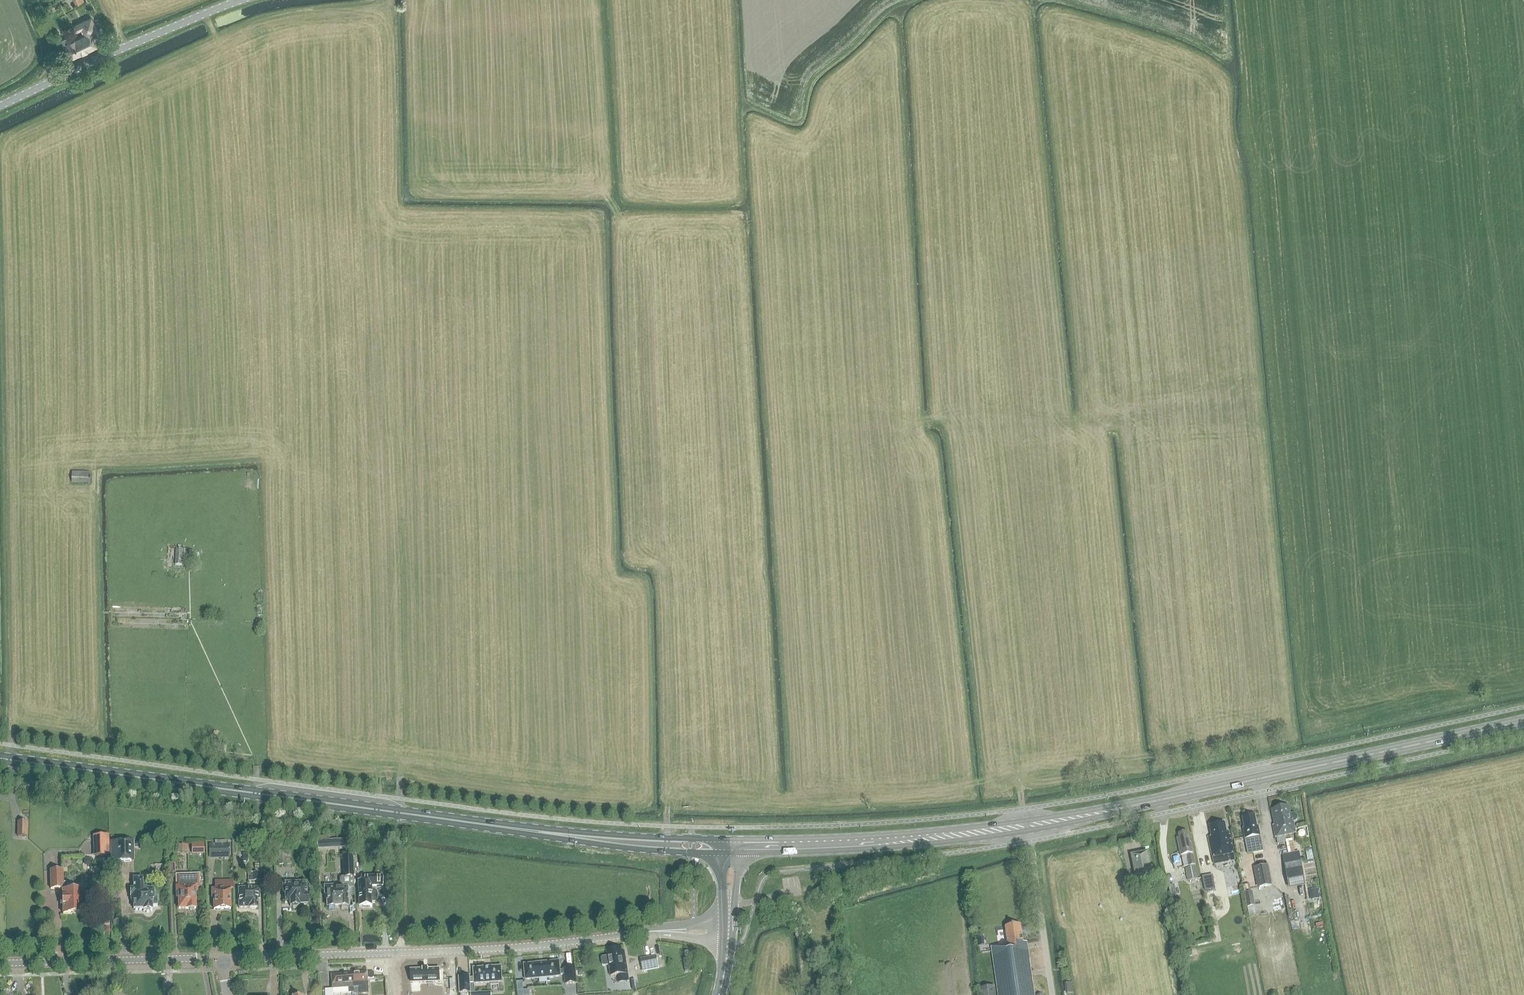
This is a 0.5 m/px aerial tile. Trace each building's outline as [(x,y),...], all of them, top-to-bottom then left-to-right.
[(84,35),(72,40),(71,38),(69,37),(63,40),(62,42),(64,48),(66,48),(69,47),(73,57),(95,46),(89,33),(96,30),(90,19),(75,27),(77,32),(81,30),(84,35)] [(90,473),(71,473),(71,484),(90,484),(90,473)] [(177,564),(188,564),(188,558),(202,558),(202,549),(178,548),(177,564)] [(1295,833),(1293,821),(1295,821),(1296,820),(1297,818),(1296,816),(1295,815),(1293,814),(1288,815),(1286,807),(1273,810),(1275,820),(1273,820),(1274,825),(1272,825),(1274,836),(1295,833)] [(1259,836),(1259,835),(1257,826),(1256,826),(1254,815),(1242,817),(1244,828),(1243,828),(1247,854),(1263,851),(1261,836),(1259,836)] [(27,822),(17,821),(16,837),(27,837),(27,822)] [(1212,837),(1208,837),(1212,857),(1233,853),(1229,833),(1226,833),(1224,823),(1209,826),(1212,837)] [(1188,867),(1194,865),(1190,842),(1189,843),(1187,833),(1178,835),(1179,838),(1177,838),(1180,856),(1186,855),(1188,867)] [(108,835),(93,835),(93,857),(109,856),(108,835)] [(134,841),(117,842),(117,862),(134,862),(134,841)] [(204,842),(191,843),(191,852),(204,852),(204,842)] [(229,844),(208,844),(209,859),(229,859),(229,844)] [(278,865),(291,865),(290,849),(277,849),(278,865)] [(1153,879),(1147,852),(1130,855),(1136,883),(1153,879)] [(1299,852),(1282,855),(1289,890),(1305,887),(1299,852)] [(342,853),(343,876),(340,876),(339,878),(339,882),(340,884),(340,885),(323,886),(323,896),(325,896),(325,908),(348,908),(347,889),(353,888),(352,853),(342,853)] [(1268,865),(1253,868),(1257,888),(1272,885),(1268,865)] [(1195,867),(1185,869),(1187,881),(1198,878),(1195,867)] [(83,903),(85,903),(85,890),(76,891),(76,886),(66,886),(66,884),(65,883),(64,883),(64,882),(63,882),(63,870),(50,871),(50,889),(64,889),(64,890),(62,890),(63,915),(71,914),(71,915),(75,914),(84,914),(83,903)] [(1216,873),(1221,892),(1231,890),(1226,871),(1216,873)] [(260,873),(247,873),(248,881),(260,881),(260,873)] [(197,886),(199,886),(199,874),(175,874),(176,899),(178,899),(178,909),(186,909),(186,910),(189,910),(190,911),(193,911),(193,910),(196,910),(195,895),(197,895),(197,886)] [(1213,875),(1203,877),(1206,891),(1215,889),(1213,875)] [(371,886),(382,886),(382,876),(360,876),(361,884),(357,884),(358,907),(371,907),(371,902),(374,902),(377,899),(376,892),(374,890),(371,890),(371,886)] [(149,911),(150,911),(152,911),(152,906),(157,906),(157,897),(154,897),(154,889),(149,889),(149,888),(143,888),(143,880),(142,880),(142,878),(133,878),(133,889),(130,889),(131,902),(133,901),(133,909),(142,909),(142,911),(144,911),(145,911),(146,912),(147,912),(148,912),(149,911)] [(300,905),(308,905),(308,894),(307,894),(306,886),(301,886),(301,882),(282,883),(282,894),(284,894),(284,902),(289,901),(289,907),(291,907),(293,908),(296,907),(297,907),(300,907),(300,905)] [(1247,907),(1255,905),(1252,892),(1250,892),(1249,884),(1243,885),(1245,893),(1244,893),(1247,907)] [(258,901),(259,901),(259,889),(249,889),(249,888),(238,888),(238,889),(238,908),(248,908),(248,909),(258,909),(258,901)] [(1313,899),(1322,898),(1321,888),(1311,889),(1313,899)] [(213,909),(215,909),(218,910),(220,909),(223,909),(226,910),(229,909),(231,909),(230,889),(212,889),(212,899),(213,899),(213,909)] [(1027,942),(1022,942),(1020,925),(1005,927),(1008,945),(991,947),(998,994),(1034,994),(1027,942)] [(603,966),(608,965),(610,976),(627,973),(624,951),(621,951),(621,948),(606,951),(607,956),(602,957),(601,959),(602,965),(603,966)] [(1183,951),(1184,958),(1192,956),(1191,949),(1183,951)] [(640,958),(642,971),(658,968),(655,956),(640,958)] [(558,961),(523,964),(525,980),(560,977),(560,975),(564,974),(565,985),(577,984),(575,967),(563,968),(563,970),(559,970),(558,961)] [(501,966),(473,968),(474,984),(502,982),(501,966)] [(438,969),(410,970),(410,982),(439,981),(438,969)] [(352,973),(353,987),(358,987),(359,993),(367,993),(366,972),(352,973)] [(353,987),(352,973),(331,974),(332,989),(324,990),(325,994),(333,994),(348,993),(353,992),(353,987)] [(1072,983),(1064,984),(1065,994),(1073,993),(1072,983)] [(995,986),(979,988),(980,994),(996,994),(995,986)]
